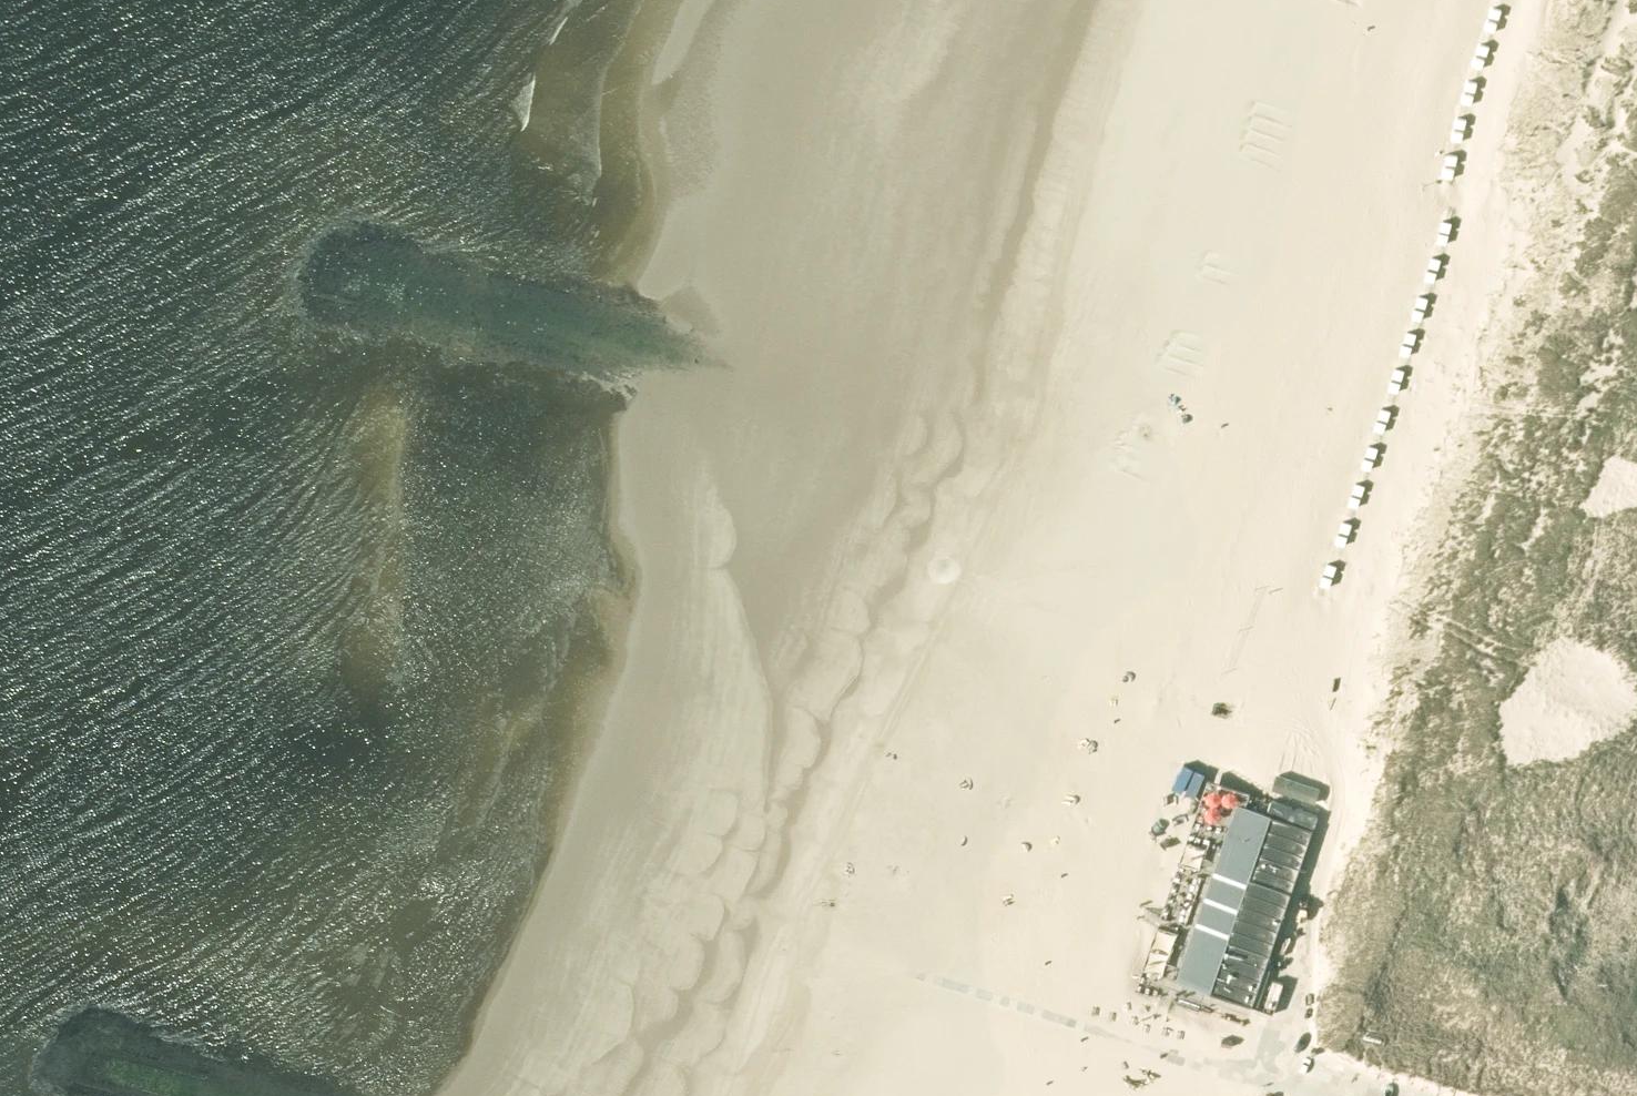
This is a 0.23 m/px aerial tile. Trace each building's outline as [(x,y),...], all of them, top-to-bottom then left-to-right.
[(1237,802),(1177,979),(1262,1007),(1319,830),(1237,802)]
